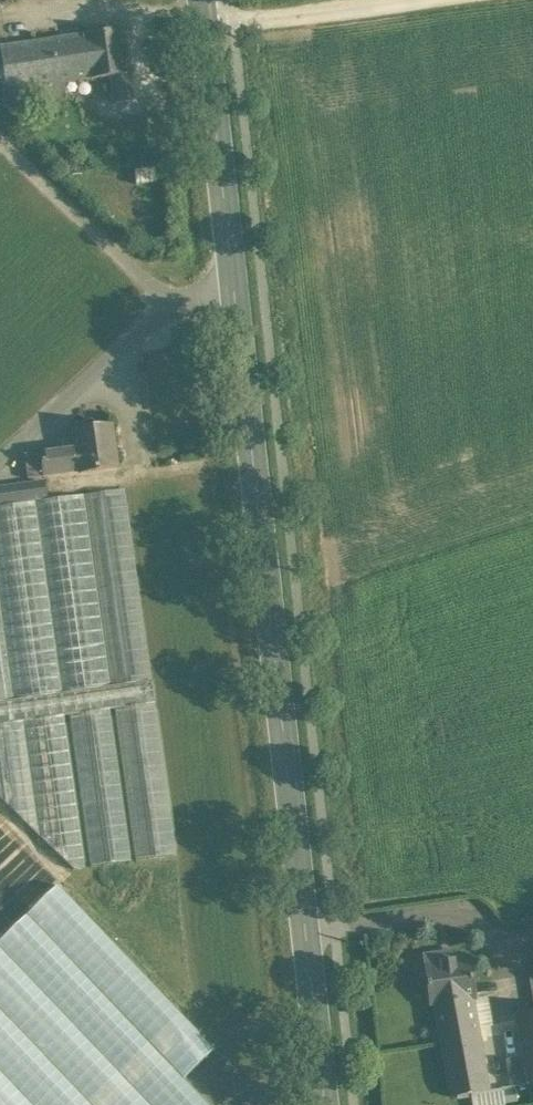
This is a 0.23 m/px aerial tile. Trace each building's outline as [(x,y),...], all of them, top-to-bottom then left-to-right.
[(123,30),(71,38),(78,81),(90,79),(91,80),(111,77),(115,103),(133,100),(123,30)] [(71,38),(0,47),(7,90),(7,91),(64,83),(78,81),(71,38)] [(64,83),(7,91),(7,90),(1,91),(4,109),(66,100),(64,83)] [(154,168),(135,171),(137,184),(156,182),(154,168)] [(111,425),(75,431),(77,446),(81,472),(81,473),(117,468),(111,425)] [(77,446),(40,451),(40,452),(44,477),(81,472),(77,446)] [(40,452),(25,454),(28,479),(44,477),(40,452)] [(0,488),(0,505),(47,498),(44,482),(0,488)] [(0,507),(0,703),(152,681),(125,489),(0,507)] [(64,716),(70,715),(110,709),(115,709),(155,703),(152,681),(0,703),(0,725),(64,716)] [(155,703),(115,709),(136,861),(177,855),(155,703)] [(110,709),(70,715),(91,867),(131,861),(110,709)] [(0,725),(0,798),(74,870),(86,868),(64,716),(0,725)] [(58,886),(0,941),(0,1104),(208,1104),(183,1079),(214,1049),(58,886)] [(452,951),(424,955),(425,965),(453,961),(452,951)] [(453,961),(425,965),(430,1004),(433,1004),(472,998),(474,998),(469,958),(453,961)] [(472,998),(433,1004),(450,1097),(488,1091),(472,998)] [(516,1014),(523,1056),(527,1085),(532,1084),(532,1011),(516,1014)] [(523,1056),(506,1059),(511,1087),(527,1085),(523,1056)]
